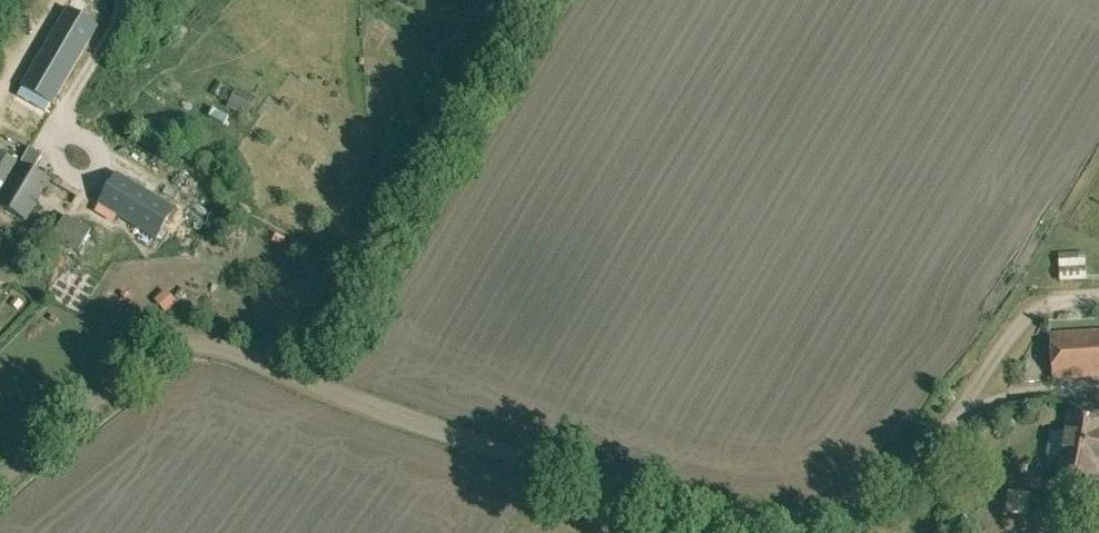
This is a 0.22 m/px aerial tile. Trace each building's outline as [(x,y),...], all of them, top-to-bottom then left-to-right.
[(67,9),(22,86),(52,104),(97,27),(67,9)] [(237,88),(227,106),(246,117),(256,98),(237,88)] [(32,211),(50,180),(32,170),(32,171),(0,153),(0,204),(26,219),(31,210),(32,211)] [(156,238),(174,208),(117,173),(99,204),(156,238)] [(53,237),(79,251),(92,230),(65,215),(53,237)] [(1086,247),(1062,250),(1065,274),(1088,271),(1086,247)] [(1051,379),(1098,376),(1098,330),(1048,333),(1051,379)] [(1059,483),(1093,487),(1094,478),(1098,479),(1098,411),(1070,407),(1059,483)] [(1005,511),(1026,514),(1029,494),(1008,491),(1005,511)] [(1093,519),(1091,532),(1098,532),(1098,520),(1093,519)]
